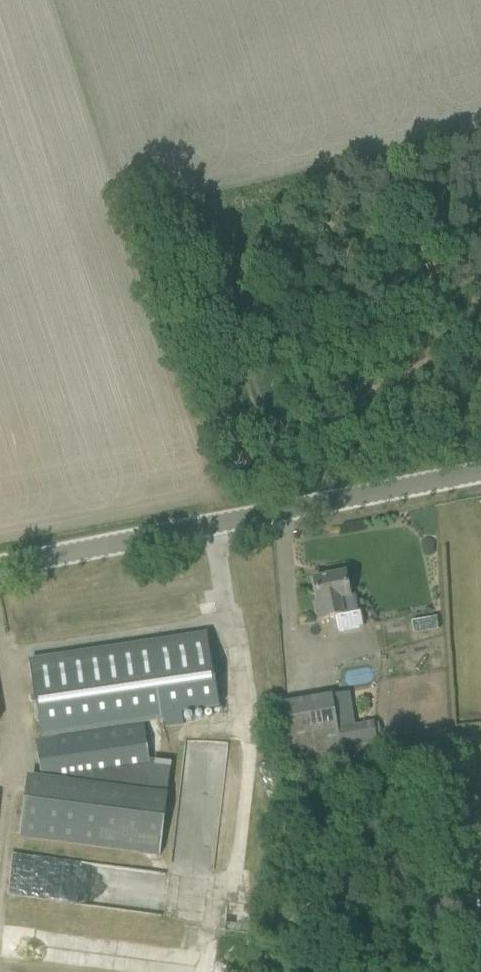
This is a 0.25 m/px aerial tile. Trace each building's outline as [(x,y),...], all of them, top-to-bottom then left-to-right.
[(346,573),(315,579),(318,599),(319,603),(316,603),(319,620),(324,619),(336,617),(339,631),(364,627),(362,612),(358,612),(355,596),(351,597),(350,593),(346,573)] [(437,617),(412,622),(415,635),(440,630),(437,617)] [(379,623),(380,632),(407,627),(406,618),(379,623)] [(30,661),(41,734),(164,715),(166,729),(185,726),(183,712),(219,707),(208,634),(30,661)] [(332,694),(284,703),(295,767),(379,753),(374,722),(354,726),(349,691),(332,694)] [(41,781),(75,785),(112,779),(111,774),(150,768),(143,724),(36,741),(41,781)] [(160,857),(168,797),(75,785),(41,781),(28,779),(20,839),(160,857)]
